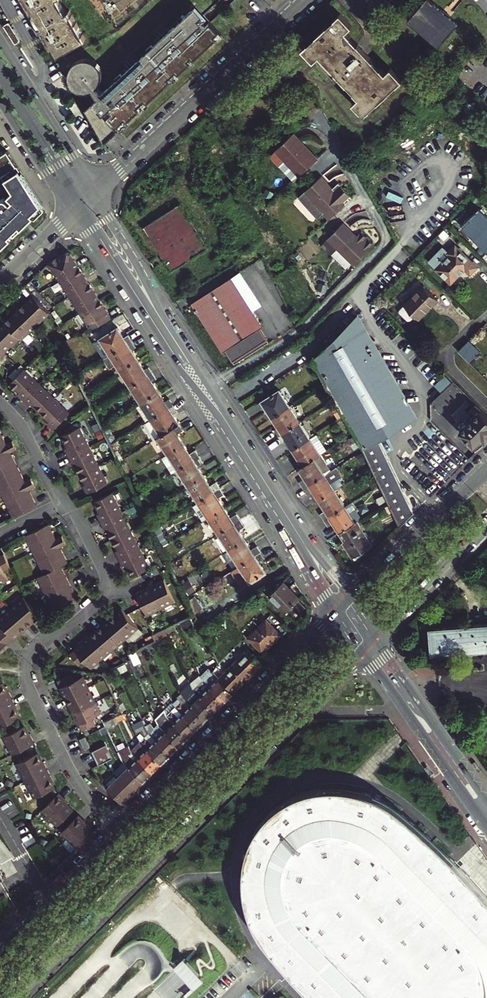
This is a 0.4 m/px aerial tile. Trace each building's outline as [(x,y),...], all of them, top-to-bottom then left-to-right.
[(32,11),(34,10),(43,25),(41,26),(52,47),(54,46),(59,54),(86,39),(70,11),(67,12),(61,0),(25,0),(32,11)] [(429,0),(424,0),(407,21),(438,48),(458,24),(450,17),(448,19),(441,13),(442,11),(429,0)] [(101,100),(95,106),(116,127),(120,131),(222,34),(211,22),(206,27),(191,12),(170,32),(176,38),(166,47),(162,43),(141,63),(146,67),(136,76),(132,72),(112,91),(110,90),(105,95),(101,100)] [(319,57),(335,75),(362,49),(346,32),(352,26),(341,14),(302,49),(314,62),(319,57)] [(20,39),(8,21),(3,24),(14,42),(20,39)] [(385,75),(362,49),(335,75),(358,100),(352,105),(363,118),(402,82),(391,69),(385,75)] [(98,79),(98,75),(97,69),(93,65),(92,64),(92,63),(86,62),(80,62),(75,65),(72,69),(71,75),(71,80),(75,85),(78,88),(84,89),(89,89),(90,88),(91,88),(92,88),(92,87),(93,87),(94,86),(95,85),(95,84),(98,79)] [(80,80),(81,81),(82,81),(83,82),(84,82),(85,82),(86,81),(87,81),(88,81),(88,80),(89,80),(89,79),(90,79),(90,78),(91,77),(91,76),(91,75),(91,74),(91,73),(91,72),(90,72),(90,71),(89,70),(88,69),(87,68),(86,68),(85,68),(84,68),(83,68),(82,68),(81,68),(81,69),(80,69),(80,70),(79,70),(79,71),(78,71),(78,72),(77,73),(77,74),(77,75),(77,76),(78,77),(78,78),(79,79),(80,80)] [(101,91),(95,84),(95,85),(94,86),(93,87),(92,87),(92,88),(91,88),(90,88),(89,89),(97,96),(101,91)] [(101,91),(97,96),(101,100),(105,95),(101,91)] [(116,127),(95,106),(89,113),(106,145),(120,131),(116,127)] [(294,134),(292,135),(304,148),(306,146),(294,134)] [(304,148),(292,135),(276,151),(300,177),(318,159),(306,146),(304,148)] [(3,181),(9,177),(20,171),(7,151),(0,156),(0,176),(3,181)] [(326,172),(334,185),(348,176),(339,163),(326,172)] [(43,207),(22,173),(11,180),(5,184),(9,189),(8,196),(16,203),(13,205),(10,203),(10,201),(9,199),(6,198),(3,198),(2,199),(0,201),(0,250),(43,207)] [(328,188),(328,184),(321,177),(299,198),(318,219),(325,213),(331,219),(353,198),(339,183),(333,189),(331,191),(328,188)] [(180,201),(146,222),(173,267),(208,246),(180,201)] [(480,207),(463,225),(486,249),(486,213),(480,207)] [(142,225),(170,270),(173,267),(146,222),(142,225)] [(322,244),(322,247),(328,253),(332,253),(338,248),(355,264),(374,244),(361,231),(357,235),(344,222),(322,244)] [(481,272),(460,251),(459,251),(454,256),(448,250),(433,265),(454,287),(468,273),(473,279),(481,272)] [(66,252),(49,264),(90,327),(112,316),(71,253),(71,252),(67,251),(66,252)] [(262,305),(240,271),(232,276),(254,310),(262,305)] [(232,276),(192,302),(223,351),(226,349),(235,363),(270,341),(261,327),(263,325),(254,310),(232,276)] [(424,324),(443,304),(429,290),(405,314),(405,317),(413,325),(415,325),(420,320),(424,324)] [(23,340),(37,327),(51,313),(34,296),(5,323),(7,325),(20,337),(22,339),(23,340)] [(418,418),(359,315),(314,358),(326,382),(335,398),(360,438),(401,527),(418,510),(391,452),(381,438),(418,418)] [(6,353),(20,337),(7,325),(0,333),(0,359),(6,353)] [(114,352),(133,340),(129,333),(124,336),(118,326),(104,335),(114,352)] [(0,359),(0,361),(7,354),(6,353),(13,346),(14,347),(22,339),(20,337),(6,353),(0,359)] [(481,351),(470,339),(460,350),(470,361),(481,351)] [(133,340),(114,352),(124,368),(139,358),(133,349),(137,346),(133,340)] [(139,358),(124,368),(135,384),(153,372),(149,366),(145,369),(139,358)] [(25,368),(11,384),(15,388),(30,373),(25,368)] [(153,372),(135,384),(145,399),(159,390),(153,381),(157,378),(153,372)] [(48,424),(55,430),(71,413),(30,373),(15,388),(20,393),(18,395),(30,406),(32,404),(50,422),(48,424)] [(280,389),(259,403),(262,409),(267,406),(273,416),(290,405),(280,389)] [(159,390),(145,399),(155,416),(173,404),(169,398),(165,400),(159,390)] [(155,416),(145,399),(140,402),(151,419),(155,416)] [(165,432),(179,423),(173,413),(177,410),(173,404),(155,416),(165,432)] [(279,435),(301,421),(290,405),(273,416),(279,426),(275,429),(279,435)] [(483,409),(475,417),(471,413),(464,419),(466,422),(460,428),(462,429),(461,431),(479,449),(486,441),(486,413),(483,409)] [(311,437),(301,421),(279,435),(283,442),(288,439),(294,449),(311,437)] [(172,451),(187,441),(181,431),(184,430),(179,423),(165,432),(161,434),(172,451)] [(109,484),(81,427),(62,436),(68,448),(66,449),(73,464),(75,463),(86,485),(84,486),(88,494),(109,484)] [(3,494),(15,517),(38,506),(31,491),(37,488),(32,480),(27,483),(12,453),(18,450),(14,442),(8,445),(0,430),(0,488),(3,494)] [(328,449),(318,433),(311,437),(294,449),(299,458),(295,461),(299,467),(322,453),(328,449)] [(172,451),(182,467),(200,455),(196,449),(194,451),(187,441),(172,451)] [(304,487),(332,469),(322,453),(299,467),(305,477),(300,480),(304,487)] [(192,483),(208,473),(201,463),(204,461),(200,455),(182,467),(192,483)] [(428,464),(420,473),(437,491),(446,482),(428,464)] [(332,469),(304,487),(308,493),(314,490),(320,500),(336,490),(331,483),(343,475),(337,466),(332,469)] [(214,483),(208,473),(192,483),(202,499),(221,487),(217,481),(214,483)] [(188,486),(198,501),(202,499),(192,483),(188,486)] [(212,514),(228,504),(222,495),(225,493),(221,487),(202,499),(212,514)] [(346,505),(336,490),(320,500),(326,509),(320,513),(324,519),(346,505)] [(108,529),(113,540),(119,551),(117,552),(124,566),(126,565),(132,577),(151,567),(114,492),(94,502),(100,514),(98,515),(105,530),(108,529)] [(363,518),(352,501),(346,505),(356,522),(357,521),(363,518)] [(234,514),(228,504),(212,514),(223,530),(241,519),(237,513),(234,514)] [(356,522),(346,505),(324,519),(328,525),(334,521),(340,532),(356,522)] [(233,546),(248,536),(242,527),(245,525),(241,519),(223,530),(233,546)] [(356,522),(340,532),(349,545),(348,547),(354,556),(372,543),(357,521),(356,522)] [(27,536),(45,575),(39,578),(55,611),(79,599),(63,566),(69,563),(62,548),(68,545),(64,537),(58,540),(50,525),(27,536)] [(243,563),(261,551),(257,545),(254,546),(248,536),(233,546),(243,563)] [(243,563),(254,579),(270,569),(263,559),(265,557),(261,551),(243,563)] [(6,580),(2,571),(9,568),(3,555),(0,556),(0,583),(6,580)] [(250,582),(254,579),(243,563),(239,566),(250,582)] [(177,602),(167,581),(139,594),(149,616),(177,602)] [(186,581),(181,584),(188,595),(193,592),(186,581)] [(300,598),(284,581),(270,594),(286,611),(300,598)] [(39,616),(23,597),(0,617),(0,622),(4,626),(0,629),(0,649),(39,616)] [(194,598),(187,601),(193,613),(201,609),(194,598)] [(122,608),(74,649),(74,650),(69,654),(78,665),(84,661),(90,668),(137,627),(122,608)] [(267,619),(249,637),(264,652),(282,635),(267,619)] [(177,625),(166,631),(168,635),(179,629),(177,625)] [(431,628),(432,654),(486,650),(486,625),(431,628)] [(155,636),(157,640),(168,635),(166,631),(155,636)] [(147,647),(136,652),(138,656),(149,651),(147,647)] [(249,649),(220,678),(234,692),(263,664),(249,649)] [(234,692),(220,678),(213,671),(203,680),(225,701),(234,692)] [(79,724),(82,730),(95,723),(92,717),(100,713),(82,676),(74,680),(70,673),(57,680),(60,686),(59,687),(78,724),(79,724)] [(193,685),(195,689),(216,710),(225,701),(203,680),(200,683),(197,680),(193,685)] [(0,683),(0,726),(19,716),(14,707),(16,706),(8,691),(7,691),(2,682),(0,683)] [(216,710),(195,689),(191,692),(188,689),(184,693),(186,697),(207,719),(216,710)] [(177,706),(197,728),(198,728),(207,719),(186,697),(182,701),(179,697),(174,701),(177,706)] [(189,736),(197,728),(177,706),(173,710),(171,705),(165,710),(168,715),(189,736)] [(189,736),(168,715),(164,719),(160,711),(154,714),(159,724),(180,745),(189,736)] [(116,718),(120,726),(131,720),(127,712),(116,718)] [(104,724),(108,731),(120,726),(116,718),(104,724)] [(153,723),(147,726),(150,733),(171,754),(180,745),(159,724),(155,727),(153,723)] [(24,725),(3,735),(12,753),(34,742),(30,734),(29,735),(24,725)] [(150,733),(147,726),(136,731),(141,742),(162,763),(171,754),(150,733)] [(90,746),(85,736),(79,738),(84,749),(90,746)] [(162,763),(141,742),(136,746),(132,750),(153,772),(162,763)] [(144,781),(153,772),(132,750),(130,746),(128,743),(117,749),(122,758),(129,765),(144,781)] [(112,758),(105,744),(92,750),(99,764),(112,758)] [(37,752),(17,762),(34,796),(55,786),(50,776),(51,776),(43,760),(42,761),(37,752)] [(123,802),(144,781),(129,765),(118,776),(107,786),(123,802)] [(269,945),(320,997),(486,997),(486,887),(465,861),(458,853),(407,807),(380,789),(347,783),(308,786),(273,806),(256,831),(248,865),(247,890),(256,921),(269,945)] [(61,790),(42,809),(58,825),(75,808),(66,798),(67,796),(61,790)] [(62,832),(77,847),(94,830),(85,821),(87,819),(81,813),(62,832)] [(165,866),(160,871),(163,874),(168,869),(165,866)] [(196,988),(207,978),(187,956),(176,967),(196,988)]
